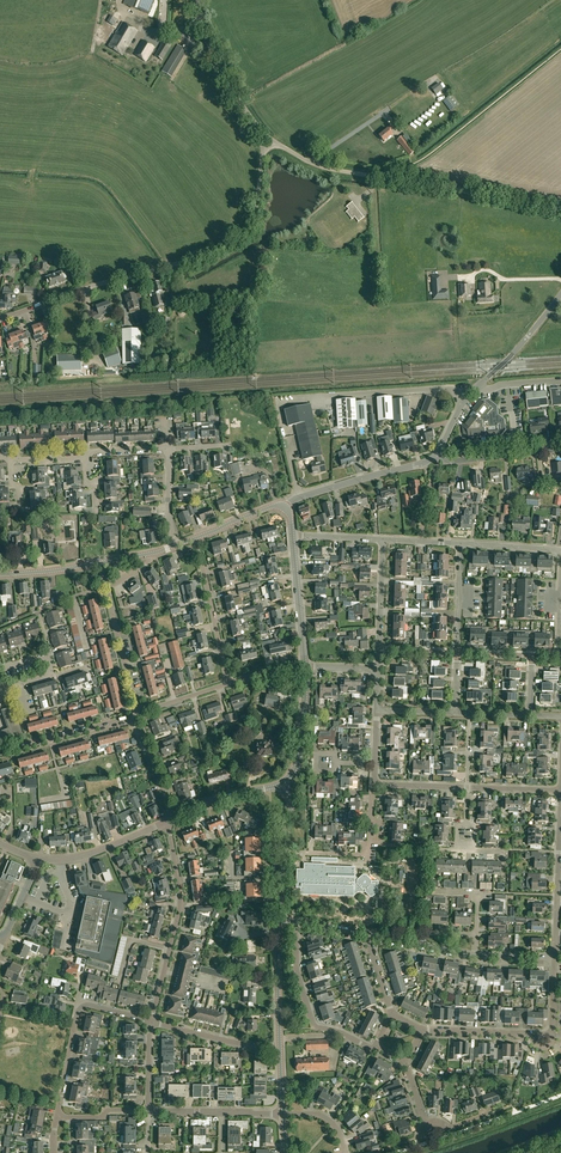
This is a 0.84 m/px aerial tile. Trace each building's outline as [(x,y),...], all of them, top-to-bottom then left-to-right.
[(149,14),(154,0),(125,0),(123,4),(149,14)] [(122,56),(137,31),(123,22),(115,35),(108,47),(122,56)] [(145,62),(154,47),(143,40),(134,54),(145,62)] [(162,61),(172,45),(164,40),(154,56),(162,61)] [(187,50),(178,45),(162,71),(171,77),(187,50)] [(431,88),(436,95),(443,89),(439,83),(431,88)] [(443,101),(451,111),(459,105),(452,95),(443,101)] [(393,129),(390,126),(379,135),(384,142),(392,135),(389,132),(393,129)] [(410,156),(414,152),(402,136),(397,140),(410,156)] [(360,221),(360,220),(364,217),(352,202),(346,207),(349,210),(346,212),(352,219),(354,217),(358,222),(360,221)] [(8,265),(11,265),(20,265),(20,258),(21,258),(21,255),(15,254),(15,256),(9,256),(8,265)] [(47,263),(40,262),(39,271),(46,272),(47,263)] [(62,272),(45,277),(49,287),(65,282),(64,279),(66,278),(65,274),(63,275),(62,272)] [(431,275),(432,291),(441,291),(440,276),(439,276),(438,275),(431,275)] [(159,292),(162,291),(159,282),(152,284),(154,289),(148,291),(150,297),(153,296),(156,307),(163,305),(159,292)] [(493,302),(493,296),(490,296),(489,282),(478,283),(479,291),(477,291),(478,296),(477,296),(477,303),(493,302)] [(471,296),(470,284),(458,285),(459,297),(471,296)] [(432,291),(433,300),(449,299),(448,290),(441,291),(432,291)] [(1,309),(7,309),(7,303),(7,301),(8,301),(8,296),(8,295),(9,295),(9,292),(4,292),(4,296),(4,301),(1,301),(1,309)] [(12,309),(12,303),(16,303),(16,297),(11,297),(12,292),(9,292),(9,295),(8,295),(8,296),(8,301),(7,301),(7,303),(7,309),(12,309)] [(139,307),(135,293),(125,296),(129,310),(139,307)] [(112,312),(109,302),(96,306),(98,312),(92,314),(94,320),(100,318),(100,317),(112,312)] [(162,329),(170,329),(170,326),(170,321),(169,318),(162,318),(162,329)] [(46,322),(39,325),(42,333),(49,331),(46,322)] [(43,336),(42,333),(39,325),(32,327),(35,335),(33,336),(35,340),(40,338),(42,342),(44,340),(43,336)] [(141,329),(123,329),(122,365),(141,365),(141,329)] [(23,330),(16,333),(19,342),(21,349),(24,348),(22,341),(26,339),(23,330)] [(9,335),(10,338),(6,340),(9,349),(13,348),(13,349),(18,348),(18,350),(21,349),(19,342),(16,333),(9,335)] [(122,363),(116,346),(102,351),(108,368),(122,363)] [(82,370),(81,353),(74,354),(57,354),(58,370),(82,370)] [(33,365),(33,376),(41,376),(42,365),(33,365)] [(551,390),(552,404),(554,406),(560,405),(560,387),(552,388),(551,390)] [(548,407),(546,391),(526,393),(528,409),(548,407)] [(378,421),(393,420),(392,397),(377,398),(378,421)] [(427,397),(421,411),(432,415),(434,410),(435,410),(437,407),(436,406),(438,401),(427,397)] [(355,399),(344,400),(344,403),(336,403),(337,412),(339,412),(339,420),(341,420),(342,429),(352,428),(357,428),(355,399)] [(409,423),(408,399),(392,400),(394,424),(409,423)] [(471,416),(462,426),(463,434),(469,438),(484,437),(483,435),(486,435),(488,435),(488,438),(499,437),(501,436),(506,430),(505,419),(498,414),(497,406),(489,399),(481,400),(473,410),(478,414),(476,416),(474,414),(472,417),(471,416)] [(366,401),(356,402),(357,420),(367,419),(366,401)] [(316,457),(321,456),(322,455),(314,420),(311,404),(284,410),(288,427),(295,425),(303,460),(316,457)] [(531,423),(532,433),(546,432),(546,427),(550,426),(549,417),(539,418),(539,423),(531,423)] [(201,438),(208,438),(207,427),(208,427),(208,422),(201,423),(200,423),(197,423),(197,431),(201,431),(201,438)] [(214,430),(218,430),(218,422),(214,422),(214,426),(208,427),(207,427),(208,438),(215,437),(214,430)] [(61,423),(58,423),(58,427),(59,428),(59,432),(54,432),(55,445),(58,445),(58,444),(62,444),(61,428),(61,423)] [(61,423),(62,428),(61,428),(62,444),(67,443),(67,445),(70,445),(69,431),(64,431),(63,427),(63,423),(61,423)] [(193,428),(187,428),(188,439),(194,439),(194,431),(197,431),(197,423),(193,424),(193,428)] [(188,439),(187,428),(186,424),(180,424),(176,425),(177,432),(180,432),(180,437),(181,439),(181,441),(186,440),(186,439),(188,439)] [(424,425),(416,427),(417,432),(419,432),(421,444),(423,444),(423,445),(424,445),(426,445),(427,444),(426,443),(431,442),(430,438),(433,438),(432,434),(433,433),(434,432),(433,430),(431,430),(431,429),(425,430),(424,425)] [(78,426),(76,427),(75,427),(77,443),(81,442),(81,444),(84,444),(83,430),(78,431),(78,426)] [(43,430),(41,430),(42,446),(46,446),(46,447),(49,447),(48,434),(43,434),(43,430)] [(23,447),(28,447),(26,431),(24,431),(24,435),(19,436),(20,449),(23,449),(23,447)] [(29,431),(26,431),(28,447),(32,447),(32,448),(35,448),(34,435),(29,435),(29,431)] [(393,453),(392,448),(392,445),(391,445),(389,441),(394,440),(391,431),(386,432),(388,436),(379,439),(384,456),(385,456),(385,457),(389,456),(388,455),(393,453)] [(401,451),(402,451),(402,452),(406,452),(405,450),(406,450),(406,451),(409,450),(409,449),(414,448),(412,441),(416,440),(414,432),(410,433),(411,439),(399,442),(401,451)] [(3,449),(9,448),(9,437),(7,437),(4,438),(3,433),(0,433),(1,438),(2,438),(3,449)] [(10,433),(8,433),(7,433),(7,437),(9,437),(9,448),(17,448),(16,437),(11,437),(10,433)] [(361,445),(362,448),(366,460),(367,460),(367,462),(371,461),(370,459),(375,458),(373,450),(376,449),(374,440),(369,441),(370,443),(361,445)] [(354,463),(353,457),(357,456),(354,447),(350,449),(338,453),(340,457),(339,457),(342,466),(347,465),(347,466),(350,465),(350,464),(354,463)] [(227,458),(223,458),(222,455),(214,456),(215,468),(223,468),(223,471),(227,471),(227,462),(227,458)] [(153,460),(144,461),(144,456),(139,457),(140,465),(143,465),(143,468),(153,467),(153,460)] [(205,470),(205,471),(206,475),(209,474),(209,471),(208,462),(205,463),(205,460),(203,460),(203,456),(195,456),(196,471),(205,470)] [(322,462),(321,456),(316,457),(318,463),(311,465),(313,473),(320,471),(321,473),(325,471),(323,462),(322,462)] [(193,475),(193,472),(193,466),(192,459),(188,459),(188,457),(180,457),(180,471),(187,470),(187,475),(189,475),(193,475)] [(121,461),(120,461),(119,458),(111,458),(112,462),(107,462),(107,469),(118,469),(117,465),(121,465),(121,461)] [(552,463),(553,473),(553,474),(553,475),(560,474),(560,462),(552,463)] [(242,474),(240,463),(231,465),(234,476),(242,474)] [(525,468),(517,468),(518,477),(518,479),(528,479),(528,476),(531,476),(531,478),(535,478),(535,471),(534,470),(530,470),(530,466),(525,467),(525,468)] [(32,472),(33,478),(44,478),(44,474),(47,474),(46,467),(44,467),(44,471),(32,472)] [(140,471),(141,480),(144,480),(144,479),(145,479),(145,475),(154,474),(153,467),(143,468),(143,471),(140,471)] [(65,479),(68,479),(67,479),(77,478),(77,471),(68,472),(67,468),(60,469),(60,475),(65,475),(65,479)] [(502,478),(501,469),(496,470),(496,468),(492,469),(492,470),(491,470),(492,479),(496,478),(497,482),(502,481),(502,478)] [(113,477),(113,480),(121,480),(120,476),(121,476),(121,472),(118,473),(118,469),(107,469),(108,477),(113,477)] [(474,485),(475,487),(483,486),(482,478),(480,478),(480,472),(474,472),(475,475),(473,475),(474,485)] [(266,487),(267,487),(264,474),(258,475),(259,483),(257,484),(257,485),(257,486),(258,489),(262,488),(262,489),(266,488),(266,487)] [(247,495),(247,492),(251,491),(250,486),(254,485),(254,486),(257,486),(257,485),(257,484),(259,483),(258,475),(253,476),(254,477),(242,479),(245,493),(245,492),(245,495),(247,495)] [(43,484),(43,488),(44,488),(50,487),(52,487),(52,483),(49,483),(49,481),(45,481),(44,478),(33,478),(33,485),(43,484)] [(71,486),(80,485),(80,478),(77,478),(67,479),(68,479),(68,483),(63,483),(64,490),(71,489),(71,486)] [(141,484),(144,484),(144,488),(147,488),(147,491),(157,490),(157,483),(148,484),(148,479),(145,479),(144,479),(144,480),(141,480),(141,484)] [(104,484),(105,491),(116,491),(116,486),(120,485),(119,480),(121,480),(113,480),(111,480),(112,483),(104,484)] [(550,487),(552,487),(554,487),(554,480),(541,481),(541,490),(546,489),(546,490),(550,490),(550,487)] [(419,481),(410,482),(412,491),(410,491),(411,497),(421,495),(419,481)] [(470,481),(462,482),(461,482),(461,483),(458,483),(457,489),(462,490),(463,494),(472,493),(470,481)] [(179,489),(178,489),(178,494),(179,494),(179,497),(180,497),(180,500),(186,501),(186,498),(191,498),(192,489),(195,490),(195,485),(187,484),(187,489),(179,489)] [(443,501),(444,495),(444,494),(450,494),(450,485),(440,484),(439,494),(440,495),(440,497),(438,497),(437,501),(443,501)] [(9,496),(8,489),(3,489),(3,485),(0,486),(0,496),(9,496)] [(396,494),(394,485),(380,489),(382,495),(377,497),(378,505),(379,510),(387,508),(385,503),(384,503),(383,498),(396,494)] [(44,488),(50,487),(44,488),(43,488),(37,488),(38,492),(30,492),(30,499),(46,498),(46,491),(44,491),(44,488)] [(234,508),(230,497),(230,496),(234,495),(231,488),(224,490),(227,498),(217,502),(221,512),(226,510),(226,511),(234,508)] [(158,497),(157,490),(147,491),(147,494),(145,494),(145,502),(149,501),(149,497),(158,497)] [(482,504),(486,504),(487,499),(489,500),(491,491),(485,490),(482,501),(483,501),(482,504)] [(83,501),(83,500),(82,494),(73,494),(73,491),(65,491),(66,498),(70,497),(71,502),(73,501),(83,501)] [(112,499),(113,502),(115,501),(121,501),(120,495),(116,496),(116,491),(105,491),(105,499),(112,499)] [(359,494),(354,495),(348,497),(349,501),(346,502),(347,507),(360,504),(361,505),(368,503),(365,494),(359,496),(359,494)] [(474,502),(473,504),(478,505),(478,503),(480,503),(482,495),(475,494),(474,502)] [(4,508),(6,508),(6,507),(6,503),(9,503),(9,496),(0,496),(0,507),(4,508)] [(526,505),(539,506),(540,497),(536,497),(536,496),(527,496),(526,505)] [(41,503),(40,499),(46,499),(46,498),(30,499),(31,507),(39,506),(39,511),(45,511),(45,503),(41,503)] [(86,507),(85,500),(83,500),(83,501),(73,501),(73,505),(69,506),(69,512),(77,511),(77,508),(86,507)] [(122,501),(121,501),(115,501),(115,505),(106,505),(106,513),(118,512),(118,508),(123,507),(122,501)] [(457,512),(458,502),(452,501),(450,511),(457,512)] [(325,514),(319,516),(321,526),(326,524),(325,518),(326,518),(326,519),(335,516),(333,512),(331,502),(323,504),(325,514)] [(336,517),(344,517),(343,504),(335,504),(336,517)] [(478,515),(479,506),(475,506),(475,505),(468,504),(468,505),(472,506),(472,507),(475,508),(475,515),(478,515)] [(310,512),(307,505),(298,508),(301,516),(303,515),(304,519),(309,517),(308,513),(310,512)] [(193,524),(190,517),(195,515),(191,506),(187,507),(188,511),(179,515),(181,521),(182,521),(185,527),(193,524)] [(151,516),(151,509),(133,507),(133,515),(151,516)] [(193,510),(194,511),(197,519),(200,517),(201,521),(214,516),(211,508),(198,513),(197,510),(197,508),(193,510)] [(553,508),(552,516),(560,517),(560,509),(553,508)] [(457,528),(467,529),(467,528),(472,528),(474,515),(472,514),(473,510),(463,509),(463,515),(464,515),(464,517),(458,517),(458,518),(455,518),(455,526),(458,527),(457,528)] [(446,514),(438,513),(438,523),(446,523),(446,514)] [(504,522),(504,515),(500,515),(500,518),(490,517),(489,530),(499,531),(499,522),(504,522)] [(316,527),(321,526),(319,516),(313,517),(316,527)] [(530,528),(531,517),(525,517),(524,521),(514,520),(513,526),(514,526),(514,529),(526,530),(527,527),(530,528)] [(552,534),(553,524),(544,523),(544,518),(536,518),(536,531),(544,531),(544,533),(552,534)] [(24,545),(23,535),(30,535),(30,526),(23,526),(23,533),(21,533),(21,535),(10,535),(10,541),(12,540),(12,550),(22,550),(22,545),(24,545)] [(111,526),(111,527),(106,528),(105,529),(106,534),(105,534),(106,540),(104,540),(105,547),(107,547),(107,548),(116,547),(114,537),(118,536),(117,526),(111,526)] [(275,528),(268,530),(270,538),(277,536),(277,535),(275,528)] [(144,545),(149,544),(156,543),(154,533),(153,529),(146,530),(147,534),(148,538),(143,539),(144,545)] [(263,540),(270,538),(268,530),(261,532),(263,540)] [(250,534),(243,536),(247,553),(251,552),(249,543),(252,542),(250,534)] [(237,546),(242,545),(243,549),(244,554),(247,553),(243,536),(235,538),(237,546)] [(226,540),(218,542),(220,549),(228,548),(226,540)] [(281,552),(280,548),(277,549),(276,545),(275,545),(274,540),(271,541),(272,547),(273,547),(274,553),(281,552)] [(198,544),(202,553),(210,550),(206,541),(198,544)] [(54,548),(53,544),(48,545),(48,542),(44,542),(44,545),(43,545),(44,553),(45,553),(45,555),(48,554),(49,556),(52,555),(53,554),(53,549),(54,548)] [(221,556),(221,554),(222,554),(220,549),(218,542),(212,544),(215,556),(219,555),(219,556),(221,556)] [(322,548),(311,547),(311,555),(314,555),(314,560),(330,560),(330,556),(326,556),(326,548),(322,548)] [(371,558),(371,549),(360,549),(359,550),(352,549),(352,560),(359,560),(359,557),(364,558),(364,559),(365,561),(369,561),(370,560),(370,558),(371,558)] [(396,554),(396,562),(411,562),(411,559),(407,559),(407,550),(400,550),(399,550),(398,551),(397,552),(397,554),(396,554)] [(475,570),(475,569),(475,568),(480,568),(480,567),(480,553),(473,553),(473,561),(469,560),(469,570),(475,570)] [(488,553),(480,553),(480,567),(486,567),(486,569),(491,569),(491,562),(487,562),(488,553)] [(494,562),(491,562),(491,569),(501,570),(502,554),(495,554),(494,562)] [(507,570),(512,570),(512,563),(509,563),(509,554),(502,554),(501,570),(504,570),(504,566),(507,566),(507,570)] [(522,567),(523,567),(524,555),(516,555),(516,563),(512,563),(512,570),(522,571),(522,567)] [(529,572),(534,572),(534,564),(531,564),(531,556),(524,555),(523,567),(525,567),(525,569),(529,569),(529,572)] [(266,560),(267,565),(259,567),(259,570),(277,566),(275,558),(270,559),(269,556),(262,557),(263,561),(266,560)] [(539,571),(545,571),(545,557),(538,556),(538,564),(534,564),(534,572),(539,572),(539,571)] [(163,561),(165,568),(167,573),(167,572),(169,577),(173,575),(171,571),(178,569),(174,557),(163,561)] [(552,557),(545,557),(545,571),(545,572),(556,573),(556,565),(552,565),(552,557)] [(324,575),(324,565),(314,565),(313,575),(324,575)] [(278,574),(277,566),(259,570),(260,574),(268,572),(269,576),(278,574)] [(356,572),(360,573),(360,578),(359,580),(365,581),(365,578),(370,579),(370,569),(360,568),(356,568),(356,572)] [(145,575),(152,585),(160,580),(153,569),(145,575)] [(236,573),(231,575),(230,570),(227,571),(219,573),(221,580),(237,576),(236,573)] [(230,586),(229,581),(238,579),(237,576),(221,580),(223,587),(230,586)] [(132,593),(135,597),(129,598),(130,605),(144,602),(142,592),(145,590),(144,586),(143,586),(142,586),(137,579),(131,584),(127,587),(132,594),(132,593)] [(502,580),(488,579),(488,587),(502,588),(502,580)] [(518,580),(518,588),(532,589),(532,581),(518,580)] [(50,598),(50,592),(49,582),(41,583),(42,592),(43,592),(43,599),(50,598)] [(326,584),(322,584),(322,582),(318,582),(318,584),(316,584),(316,594),(326,594),(326,584)] [(29,597),(28,584),(19,584),(20,594),(25,594),(25,598),(29,597)] [(2,586),(2,595),(1,596),(1,601),(2,601),(7,601),(7,600),(7,599),(11,599),(10,585),(2,586)] [(181,586),(183,595),(185,594),(196,592),(195,585),(186,586),(186,585),(183,586),(182,586),(181,586)] [(277,585),(269,587),(269,585),(264,586),(266,595),(279,592),(277,585)] [(353,592),(359,592),(359,597),(359,599),(364,600),(365,597),(369,598),(370,588),(360,587),(354,587),(353,592)] [(502,595),(502,588),(488,587),(488,595),(502,595)] [(532,596),(532,589),(518,588),(518,596),(532,596)] [(190,603),(190,601),(198,600),(196,592),(185,594),(183,595),(185,604),(190,603)] [(281,600),(279,592),(266,595),(264,595),(265,599),(271,598),(272,602),(281,600)] [(55,602),(59,601),(57,595),(54,596),(54,597),(51,598),(51,601),(45,602),(46,605),(52,604),(52,603),(55,603),(55,602)] [(147,597),(151,609),(159,606),(156,595),(147,597)] [(502,603),(502,595),(488,595),(487,602),(502,603)] [(225,598),(226,605),(242,601),(245,600),(245,598),(244,597),(242,598),(241,597),(233,599),(232,596),(225,598)] [(532,604),(532,596),(518,596),(517,603),(532,604)] [(329,603),(329,599),(335,599),(335,597),(328,598),(328,599),(318,598),(318,602),(315,602),(315,610),(327,611),(327,610),(330,611),(331,606),(328,605),(328,603),(329,603)] [(91,609),(98,607),(97,600),(89,602),(90,605),(82,607),(83,611),(88,610),(91,609)] [(235,610),(235,606),(243,605),(243,604),(246,604),(245,601),(242,601),(226,605),(228,612),(235,610)] [(501,610),(502,603),(487,602),(487,610),(501,610)] [(531,612),(532,604),(517,603),(517,611),(531,612)] [(17,605),(16,605),(9,606),(10,618),(18,618),(17,605)] [(255,610),(254,606),(236,610),(238,615),(242,614),(250,612),(256,611),(255,610)] [(363,608),(363,606),(353,606),(352,608),(349,608),(349,621),(356,621),(356,616),(356,615),(363,615),(362,619),(369,619),(369,613),(368,613),(368,609),(363,608)] [(91,609),(93,617),(100,615),(98,607),(91,609)] [(191,611),(192,615),(183,617),(184,620),(186,620),(186,619),(201,616),(200,609),(191,611)] [(47,619),(48,622),(60,618),(59,613),(62,612),(61,610),(47,614),(48,618),(47,619)] [(268,613),(270,620),(282,618),(280,610),(268,613)] [(501,618),(501,610),(487,610),(487,618),(501,618)] [(93,617),(94,624),(102,622),(100,615),(93,617)] [(203,624),(201,616),(186,619),(186,620),(187,623),(194,622),(194,625),(203,624)] [(51,629),(65,624),(65,622),(61,623),(60,618),(48,622),(49,625),(49,624),(51,629)] [(268,625),(270,624),(271,628),(275,627),(283,626),(282,618),(270,620),(267,621),(268,625)] [(328,627),(327,619),(315,620),(315,628),(328,627)] [(37,624),(32,626),(35,638),(38,638),(38,637),(42,635),(38,620),(36,621),(37,624)] [(238,620),(230,622),(231,629),(239,627),(242,627),(242,624),(241,620),(238,620)] [(104,629),(102,622),(94,624),(96,631),(104,629)] [(33,639),(35,638),(32,626),(27,627),(26,624),(24,624),(28,639),(32,638),(33,639)] [(239,627),(231,629),(233,636),(237,635),(241,635),(240,631),(249,629),(248,625),(242,627),(239,627)] [(133,628),(135,635),(142,633),(140,626),(133,628)] [(470,642),(477,642),(478,627),(467,626),(466,634),(470,634),(470,642)] [(488,635),(489,629),(489,627),(478,627),(477,642),(484,642),(485,634),(488,635)] [(19,632),(15,633),(18,645),(21,645),(20,644),(25,643),(21,628),(18,628),(19,632)] [(359,636),(357,636),(356,632),(350,633),(350,636),(345,637),(345,646),(361,645),(361,649),(368,648),(367,636),(366,629),(359,630),(359,636)] [(496,630),(489,629),(488,635),(488,637),(492,637),(492,645),(498,645),(499,633),(496,633),(496,630)] [(52,639),(52,642),(65,638),(63,634),(67,633),(66,630),(51,635),(52,639)] [(499,632),(499,633),(498,645),(506,646),(506,638),(510,638),(510,630),(503,630),(503,632),(499,632)] [(521,630),(510,630),(510,638),(513,638),(513,646),(520,646),(521,630)] [(531,631),(521,630),(520,646),(527,646),(528,638),(531,638),(531,631)] [(553,632),(546,631),(546,630),(542,630),(542,633),(542,647),(549,647),(549,639),(553,639),(553,632)] [(15,646),(18,645),(15,633),(10,634),(9,631),(6,631),(11,646),(15,645),(15,646)] [(536,631),(531,631),(531,638),(535,639),(535,646),(542,647),(542,633),(536,632),(536,631)] [(432,640),(435,640),(446,640),(446,632),(435,632),(435,635),(432,635),(432,640)] [(135,635),(136,642),(144,640),(142,633),(135,635)] [(197,635),(198,640),(190,641),(190,644),(207,641),(205,633),(197,635)] [(55,649),(70,645),(69,642),(66,643),(65,638),(52,642),(53,645),(54,645),(55,649)] [(272,640),(273,645),(269,646),(271,655),(279,653),(275,638),(275,639),(272,640)] [(279,639),(278,638),(275,638),(279,653),(286,651),(285,648),(288,648),(287,642),(280,644),(279,639)] [(247,645),(246,643),(245,639),(238,640),(239,645),(243,644),(243,646),(244,652),(240,652),(240,653),(241,657),(242,661),(250,659),(248,651),(247,645)] [(99,642),(100,649),(108,647),(106,640),(99,642)] [(136,642),(138,650),(146,648),(144,640),(136,642)] [(184,663),(183,659),(178,640),(168,643),(175,670),(185,667),(184,663)] [(208,648),(207,641),(190,644),(191,648),(195,647),(196,652),(189,654),(190,657),(198,656),(197,653),(201,652),(200,650),(208,648)] [(250,645),(247,645),(248,651),(250,659),(257,658),(255,649),(251,650),(250,645)] [(100,649),(102,656),(110,654),(108,647),(100,649)] [(140,657),(148,655),(146,648),(138,650),(140,657)] [(57,659),(58,662),(71,658),(69,654),(73,653),(72,650),(57,654),(58,659),(57,659)] [(102,656),(104,663),(111,661),(110,654),(102,656)] [(61,668),(83,662),(81,655),(77,656),(78,661),(72,663),(71,658),(58,662),(59,665),(60,664),(61,668)] [(142,663),(143,668),(145,675),(163,671),(163,668),(161,668),(161,669),(155,670),(154,666),(157,665),(157,664),(161,662),(160,658),(157,659),(142,663)] [(198,668),(204,667),(212,665),(210,658),(202,660),(203,664),(197,665),(198,668)] [(106,671),(113,669),(111,661),(104,663),(106,671)] [(435,672),(435,676),(438,676),(446,676),(446,669),(440,668),(440,661),(432,661),(432,664),(431,664),(431,672),(435,672)] [(470,677),(475,677),(481,678),(481,677),(481,674),(485,674),(485,666),(486,662),(477,662),(477,670),(471,670),(470,677)] [(396,675),(400,675),(406,675),(407,672),(410,672),(411,664),(402,663),(402,667),(396,667),(396,675)] [(214,673),(212,665),(204,667),(205,675),(214,673)] [(510,675),(510,678),(513,679),(520,679),(521,671),(515,671),(515,667),(506,667),(506,675),(510,675)] [(545,679),(550,680),(556,680),(556,676),(560,677),(560,669),(551,668),(551,672),(545,672),(545,679)] [(179,674),(174,676),(177,687),(186,684),(183,673),(182,673),(181,670),(178,672),(179,674)] [(156,676),(156,675),(162,673),(162,672),(164,672),(163,671),(145,675),(147,682),(154,680),(153,677),(156,676)] [(85,672),(79,675),(83,684),(85,684),(86,686),(94,684),(92,678),(88,680),(85,672)] [(75,687),(77,691),(77,694),(78,698),(82,696),(81,692),(80,690),(78,686),(83,684),(79,675),(72,677),(75,687)] [(394,686),(399,686),(405,686),(405,683),(409,683),(409,681),(411,681),(411,675),(406,675),(400,675),(400,678),(394,678),(394,686)] [(65,679),(66,679),(65,679),(68,688),(64,690),(66,693),(74,691),(73,688),(75,687),(72,677),(71,676),(66,678),(65,679)] [(433,684),(433,687),(437,688),(444,688),(445,680),(438,680),(438,676),(435,676),(430,676),(430,684),(433,684)] [(469,689),(474,689),(480,689),(480,686),(484,686),(484,678),(481,677),(481,678),(475,677),(475,681),(469,681),(469,689)] [(508,686),(508,690),(512,690),(519,691),(519,683),(513,682),(513,679),(510,678),(505,678),(504,686),(508,686)] [(108,681),(110,688),(117,686),(116,679),(108,681)] [(147,682),(149,689),(156,687),(154,680),(147,682)] [(340,693),(340,694),(344,694),(344,693),(352,693),(353,683),(350,683),(350,680),(345,680),(344,687),(341,687),(340,693)] [(356,683),(353,683),(352,693),(360,694),(360,696),(364,696),(365,688),(361,688),(361,680),(356,680),(356,683)] [(554,691),(557,691),(558,691),(558,680),(556,680),(550,680),(550,683),(543,683),(543,691),(548,691),(554,691)] [(56,681),(50,683),(53,692),(54,696),(56,696),(54,692),(59,690),(56,681)] [(51,693),(52,697),(51,697),(54,706),(56,705),(55,702),(56,702),(55,700),(54,696),(53,692),(50,683),(44,684),(47,694),(51,693)] [(44,684),(39,686),(43,699),(45,699),(44,695),(47,694),(44,684)] [(280,700),(281,699),(276,698),(276,684),(269,684),(270,696),(267,696),(265,705),(278,708),(280,700)] [(320,685),(320,688),(320,692),(316,692),(316,705),(320,706),(320,700),(320,698),(328,699),(329,688),(326,688),(326,685),(320,685)] [(39,696),(40,700),(39,700),(42,709),(45,708),(44,705),(43,705),(42,700),(43,699),(39,686),(33,688),(35,697),(39,696)] [(110,688),(112,695),(119,694),(117,686),(110,688)] [(340,693),(337,693),(337,686),(331,686),(331,688),(329,688),(328,699),(336,699),(336,700),(340,701),(340,694),(340,693)] [(408,686),(405,686),(399,686),(399,690),(392,690),(392,698),(403,698),(403,695),(407,695),(408,686)] [(158,695),(156,687),(149,689),(151,697),(158,695)] [(437,692),(437,688),(433,687),(428,687),(428,695),(432,696),(432,699),(442,699),(443,692),(437,692)] [(482,689),(480,689),(474,689),(473,693),(467,692),(467,700),(476,701),(475,703),(482,703),(482,689)] [(511,694),(512,690),(508,690),(503,690),(503,698),(507,698),(506,702),(517,702),(517,695),(511,694)] [(557,691),(554,691),(548,691),(548,695),(542,695),(541,703),(552,703),(553,700),(557,700),(557,691)] [(112,695),(113,703),(121,701),(119,694),(112,695)] [(246,702),(243,694),(230,699),(233,707),(246,702)] [(115,710),(123,708),(121,701),(113,703),(115,710)] [(222,710),(219,702),(207,707),(209,715),(222,710)] [(82,711),(79,712),(77,704),(73,705),(74,710),(75,713),(77,720),(84,719),(82,711)] [(347,708),(349,708),(353,708),(353,716),(363,716),(363,713),(366,714),(366,708),(359,708),(359,704),(349,704),(347,704),(347,708)] [(13,707),(1,710),(8,729),(1,731),(0,732),(0,738),(1,740),(4,739),(5,742),(23,736),(13,706),(13,707)] [(96,707),(89,709),(91,717),(98,715),(96,707)] [(89,709),(82,711),(84,719),(91,717),(89,709)] [(194,710),(178,715),(181,724),(182,724),(184,729),(193,726),(191,721),(197,719),(194,710)] [(70,722),(77,720),(75,713),(68,715),(70,722)] [(232,714),(228,715),(231,722),(234,721),(238,720),(236,713),(232,714)] [(349,724),(351,724),(351,728),(359,728),(359,724),(366,725),(366,719),(363,719),(363,716),(353,716),(349,716),(349,724)] [(57,718),(49,720),(51,727),(59,725),(57,718)] [(49,720),(42,722),(44,729),(51,727),(49,720)] [(168,731),(166,724),(162,726),(159,720),(151,723),(153,728),(153,729),(156,736),(168,731)] [(196,724),(200,736),(208,733),(204,721),(196,724)] [(335,737),(339,737),(339,733),(339,730),(339,722),(334,721),(333,726),(330,730),(330,731),(327,731),(327,741),(329,741),(329,744),(335,744),(335,737)] [(42,722),(35,724),(37,731),(44,729),(42,722)] [(30,733),(37,731),(35,724),(28,726),(30,733)] [(393,725),(393,729),(388,728),(387,734),(390,734),(390,737),(400,737),(401,729),(402,729),(403,725),(395,725),(393,725)] [(319,737),(318,740),(318,744),(324,744),(324,741),(327,741),(327,731),(319,731),(319,726),(315,726),(315,737),(319,737)] [(410,744),(410,745),(413,745),(413,744),(414,744),(414,740),(415,739),(423,739),(423,729),(420,729),(420,726),(415,726),(414,733),(411,732),(410,740),(410,744)] [(430,744),(434,745),(434,741),(435,741),(435,733),(431,733),(431,726),(426,726),(426,729),(423,729),(423,739),(431,740),(431,741),(430,741),(430,744)] [(445,731),(445,739),(455,739),(455,736),(458,736),(458,731),(451,730),(452,727),(444,727),(444,730),(445,731)] [(498,728),(488,728),(488,732),(481,731),(481,737),(484,737),(484,740),(494,740),(494,732),(498,732),(498,728)] [(508,742),(516,742),(516,732),(514,732),(514,729),(508,729),(508,736),(504,736),(504,746),(508,746),(508,742)] [(528,738),(528,736),(525,736),(525,729),(519,729),(519,732),(516,732),(516,742),(524,743),(524,747),(528,747),(528,741),(528,738)] [(538,734),(538,742),(548,742),(548,739),(551,739),(551,734),(544,734),(544,730),(537,730),(537,734),(538,734)] [(127,731),(120,733),(122,741),(130,739),(127,731)] [(120,733),(113,735),(115,742),(122,741),(120,733)] [(339,733),(339,737),(339,744),(342,744),(342,751),(347,751),(347,748),(350,748),(351,738),(343,738),(343,733),(339,733)] [(113,735),(106,737),(108,744),(115,742),(113,735)] [(169,751),(173,750),(173,749),(176,748),(174,744),(177,743),(174,735),(161,740),(163,745),(159,746),(162,755),(163,754),(164,757),(170,754),(169,751)] [(359,738),(351,738),(350,748),(353,748),(353,751),(359,751),(359,744),(363,744),(363,736),(359,735),(359,738)] [(101,746),(108,744),(106,737),(99,739),(101,746)] [(404,742),(400,742),(400,737),(390,737),(390,740),(387,739),(387,745),(394,745),(394,749),(402,749),(402,748),(404,748),(404,742)] [(445,747),(443,747),(441,747),(441,751),(443,751),(451,751),(451,747),(457,748),(458,742),(455,742),(455,739),(445,739),(445,747)] [(272,754),(272,744),(271,740),(263,741),(263,744),(257,744),(257,747),(256,747),(256,751),(257,751),(257,755),(262,755),(262,756),(268,756),(268,755),(272,754)] [(487,748),(487,752),(496,752),(496,748),(493,748),(494,740),(484,740),(484,743),(481,743),(480,748),(487,748)] [(88,742),(81,744),(83,751),(90,749),(88,742)] [(533,750),(533,754),(544,754),(544,750),(550,751),(551,745),(548,745),(548,742),(538,742),(538,750),(533,750)] [(81,744),(74,746),(76,753),(83,751),(81,744)] [(74,746),(67,748),(69,755),(76,753),(74,746)] [(62,757),(69,755),(67,748),(60,750),(62,757)] [(403,749),(402,749),(394,749),(394,752),(387,752),(387,758),(390,758),(390,761),(400,761),(400,753),(402,753),(403,753),(403,749)] [(443,755),(443,763),(454,763),(454,760),(457,760),(457,755),(451,755),(451,751),(443,751),(442,755),(443,755)] [(126,756),(129,762),(139,758),(136,752),(126,756)] [(483,761),(483,764),(493,764),(493,756),(497,756),(498,752),(496,752),(487,752),(487,756),(480,756),(480,761),(483,761)] [(48,753),(40,755),(42,762),(50,760),(48,753)] [(527,757),(527,758),(528,758),(528,753),(525,753),(524,760),(523,760),(523,764),(515,764),(515,774),(518,774),(517,777),(523,777),(523,770),(527,770),(528,760),(527,760),(527,757)] [(533,754),(532,754),(528,753),(528,758),(533,758),(538,758),(537,766),(547,766),(547,763),(550,764),(550,758),(543,758),(544,754),(533,754)] [(40,755),(33,757),(35,764),(42,762),(40,755)] [(33,757),(26,759),(28,766),(35,764),(33,757)] [(132,769),(142,765),(139,758),(129,762),(132,769)] [(23,767),(26,776),(30,775),(30,774),(29,769),(28,766),(26,759),(19,761),(21,768),(23,767)] [(419,771),(422,771),(422,761),(414,761),(414,759),(410,759),(410,767),(413,767),(413,774),(419,774),(419,771)] [(430,767),(434,767),(434,760),(430,760),(430,761),(422,761),(422,771),(424,771),(424,774),(430,774),(430,767)] [(181,769),(178,761),(174,762),(174,764),(168,766),(171,773),(181,769)] [(389,773),(393,773),(401,773),(401,769),(399,769),(400,761),(390,761),(389,763),(386,763),(386,769),(389,769),(389,773)] [(512,774),(515,774),(515,764),(507,764),(507,762),(503,762),(503,770),(506,770),(506,777),(512,777),(512,774)] [(10,763),(3,765),(6,775),(13,773),(10,763)] [(437,775),(442,775),(443,775),(443,776),(446,776),(446,775),(450,775),(450,771),(457,771),(457,766),(454,766),(454,763),(443,763),(442,771),(437,770),(437,775)] [(492,772),(493,764),(483,764),(483,767),(480,767),(479,772),(486,772),(486,776),(497,777),(497,773),(492,772)] [(547,769),(547,766),(537,766),(537,774),(535,774),(535,778),(543,778),(543,774),(550,775),(550,769),(547,769)] [(228,779),(225,771),(208,776),(210,784),(228,779)] [(337,782),(337,788),(337,792),(340,792),(341,789),(341,788),(349,788),(349,778),(347,778),(347,775),(341,775),(341,782),(337,782)] [(352,778),(349,778),(349,788),(357,789),(357,790),(361,790),(361,783),(361,779),(358,779),(358,775),(352,775),(352,778)] [(317,793),(325,793),(325,783),(322,783),(323,780),(317,780),(317,787),(313,787),(313,794),(317,795),(317,793)] [(337,799),(337,792),(337,788),(333,788),(334,780),(328,780),(328,783),(325,783),(325,793),(333,794),(333,799),(337,799)] [(192,798),(191,798),(187,783),(175,786),(176,791),(178,791),(181,801),(192,798)] [(152,791),(148,793),(149,797),(150,796),(152,801),(156,799),(152,791)] [(402,800),(399,800),(399,796),(388,796),(388,800),(385,800),(385,804),(387,804),(387,808),(398,808),(398,806),(402,806),(402,800)] [(416,809),(420,809),(421,798),(417,798),(417,796),(412,796),(412,798),(409,798),(408,809),(412,809),(412,806),(416,806),(416,809)] [(428,809),(431,809),(432,810),(433,799),(429,799),(429,796),(425,796),(425,799),(421,798),(420,809),(425,809),(425,807),(428,807),(428,809)] [(130,800),(134,809),(141,806),(137,797),(130,800)] [(356,801),(358,801),(358,798),(354,798),(349,798),(345,798),(345,802),(350,802),(350,810),(360,811),(360,808),(363,808),(363,802),(356,801)] [(442,805),(442,810),(453,810),(453,806),(455,806),(456,802),(453,802),(453,798),(442,798),(442,802),(445,802),(445,805),(442,805)] [(481,807),(480,811),(491,812),(491,807),(489,807),(489,804),(492,804),(492,800),(481,799),(481,803),(478,803),(478,807),(481,807)] [(502,801),(501,812),(501,816),(505,816),(505,812),(505,809),(509,810),(509,812),(513,812),(514,801),(509,801),(510,799),(505,799),(505,801),(502,801)] [(521,813),(525,813),(526,802),(522,802),(522,799),(518,799),(518,802),(514,801),(513,812),(518,812),(518,810),(521,810),(521,813)] [(535,809),(535,813),(546,813),(546,809),(549,809),(549,805),(548,805),(549,802),(534,801),(533,805),(538,805),(538,809),(535,809)] [(155,803),(148,806),(149,809),(149,810),(153,818),(161,815),(157,806),(156,806),(155,803)] [(387,820),(390,820),(398,820),(398,816),(395,816),(396,813),(398,813),(398,808),(387,808),(387,812),(385,812),(385,816),(387,816),(387,820)] [(137,827),(143,824),(138,812),(137,813),(136,809),(132,811),(131,809),(118,815),(121,822),(127,819),(129,825),(131,825),(135,823),(137,827)] [(245,822),(249,814),(242,811),(239,810),(237,814),(234,819),(238,820),(239,818),(245,822)] [(345,818),(345,822),(355,823),(355,819),(363,819),(363,814),(360,813),(360,811),(350,810),(349,818),(345,818)] [(438,818),(438,822),(442,822),(449,822),(452,822),(453,818),(455,818),(455,814),(453,814),(453,810),(442,810),(442,815),(442,818),(438,818)] [(480,823),(484,823),(491,823),(491,819),(488,819),(489,816),(491,816),(491,812),(480,811),(480,815),(478,815),(477,819),(480,820),(480,823)] [(535,821),(535,825),(542,825),(546,825),(546,822),(548,822),(548,818),(546,817),(546,813),(535,813),(535,818),(537,818),(537,821),(535,821)] [(5,817),(0,814),(0,831),(2,832),(7,825),(8,826),(11,822),(11,817),(7,815),(5,817)] [(249,814),(245,822),(252,825),(251,826),(255,828),(255,827),(257,827),(260,820),(259,820),(259,819),(249,814)] [(105,818),(96,820),(98,827),(99,827),(100,834),(102,833),(106,841),(113,838),(110,831),(115,829),(115,827),(120,826),(117,815),(105,818)] [(214,820),(217,829),(224,826),(221,818),(214,820)] [(235,835),(236,835),(239,834),(233,818),(228,819),(235,835)] [(210,832),(217,829),(214,820),(207,823),(210,832)] [(390,828),(390,832),(401,832),(401,829),(403,829),(404,824),(401,824),(401,820),(398,820),(390,820),(390,824),(393,824),(393,828),(390,828)] [(84,842),(95,840),(94,834),(90,834),(90,832),(86,833),(85,829),(84,825),(83,826),(82,822),(80,823),(84,842)] [(449,826),(449,822),(442,822),(438,822),(438,825),(436,825),(435,830),(438,830),(438,834),(449,834),(449,830),(446,830),(446,826),(449,826)] [(76,843),(84,842),(80,823),(81,826),(78,826),(78,830),(79,834),(74,835),(74,831),(70,832),(71,841),(76,841),(76,843)] [(321,836),(323,836),(324,826),(316,826),(316,823),(312,823),(311,832),(315,832),(315,839),(320,839),(321,836)] [(332,826),(324,826),(323,836),(326,836),(326,839),(332,839),(332,835),(335,836),(335,832),(336,832),(336,831),(336,823),(332,823),(332,826)] [(483,831),(483,835),(494,836),(494,832),(496,832),(497,827),(494,827),(494,824),(491,823),(484,823),(483,827),(486,827),(486,831),(483,831)] [(25,825),(23,831),(20,830),(17,839),(22,841),(21,842),(24,842),(25,842),(29,843),(32,833),(31,833),(33,828),(25,825)] [(531,833),(531,837),(542,837),(542,833),(539,833),(539,829),(542,829),(542,825),(535,825),(531,825),(531,829),(529,828),(528,833),(531,833)] [(54,830),(54,838),(50,838),(50,847),(58,846),(57,837),(57,828),(54,829),(54,830)] [(57,828),(57,837),(58,846),(66,845),(66,842),(69,841),(69,834),(65,835),(65,837),(61,837),(61,835),(60,835),(60,830),(59,828),(57,828)] [(196,828),(189,830),(192,839),(199,836),(196,828)] [(193,841),(192,839),(189,830),(182,833),(185,842),(190,840),(190,842),(191,842),(193,845),(196,844),(195,841),(193,841)] [(344,843),(347,843),(347,833),(340,833),(340,831),(336,831),(336,832),(335,832),(335,836),(335,839),(339,839),(339,846),(344,846),(344,843)] [(347,833),(347,843),(350,843),(350,846),(355,846),(356,842),(359,842),(359,841),(363,841),(363,832),(356,832),(356,833),(347,833)] [(401,836),(401,832),(390,832),(390,836),(392,836),(392,840),(390,840),(389,844),(400,844),(400,840),(403,841),(403,836),(401,836)] [(449,838),(449,834),(438,834),(438,837),(435,837),(435,842),(432,842),(432,845),(448,846),(448,842),(446,842),(446,838),(449,838)] [(254,835),(242,836),(242,841),(246,840),(246,846),(259,845),(259,839),(254,839),(254,835)] [(483,847),(493,847),(494,844),(496,844),(496,839),(494,839),(494,836),(483,835),(483,839),(486,839),(485,843),(483,843),(483,847)] [(530,849),(541,849),(541,845),(539,845),(539,841),(542,841),(542,837),(531,837),(531,840),(528,840),(528,845),(531,845),(530,849)] [(165,853),(159,839),(149,843),(154,857),(158,856),(159,857),(161,856),(161,854),(165,853)] [(260,852),(259,845),(246,846),(246,851),(243,851),(243,856),(254,855),(254,852),(260,852)] [(127,852),(119,855),(120,857),(116,859),(119,867),(123,865),(124,867),(132,863),(127,852)] [(526,852),(525,859),(534,860),(534,869),(537,869),(537,870),(542,870),(542,869),(546,869),(546,857),(541,857),(541,853),(532,852),(526,852)] [(145,856),(147,862),(154,860),(152,854),(145,856)] [(255,859),(254,855),(243,856),(243,861),(246,861),(246,866),(260,865),(260,859),(255,859)] [(8,863),(3,875),(2,874),(0,878),(0,918),(15,885),(14,884),(15,880),(19,882),(25,868),(24,868),(21,867),(21,866),(12,862),(12,863),(9,862),(8,861),(8,863)] [(144,868),(150,865),(153,873),(156,872),(158,875),(163,873),(162,869),(163,869),(160,861),(152,864),(151,862),(143,865),(144,868)] [(189,862),(190,869),(200,868),(199,861),(189,862)] [(98,875),(103,874),(106,882),(112,879),(109,870),(106,871),(103,862),(94,865),(98,875)] [(354,896),(354,891),(365,891),(370,896),(372,897),(377,892),(377,889),(374,886),(374,884),(378,884),(379,881),(371,881),(366,875),(363,875),(357,880),(354,880),(354,867),(324,867),(324,865),(304,864),(304,876),(301,876),(301,875),(300,873),(297,873),(296,888),(301,888),(301,895),(354,896)] [(260,872),(260,865),(246,866),(247,871),(243,871),(243,876),(255,875),(255,872),(260,872)] [(191,876),(201,875),(200,868),(190,869),(191,876)] [(78,887),(79,886),(79,887),(80,888),(80,889),(80,890),(81,891),(81,892),(82,892),(82,893),(83,894),(84,895),(85,896),(87,897),(76,948),(75,952),(90,957),(90,958),(112,965),(127,895),(91,889),(89,881),(86,881),(85,872),(83,873),(83,872),(79,873),(78,874),(78,876),(76,877),(77,879),(76,879),(77,885),(78,885),(78,887)] [(527,879),(526,888),(527,889),(532,889),(541,889),(541,887),(545,887),(546,880),(540,879),(540,874),(528,874),(528,879),(527,879)] [(126,890),(128,894),(135,892),(133,887),(134,887),(130,878),(122,881),(126,890)] [(158,883),(159,890),(169,888),(167,881),(162,882),(161,878),(152,880),(153,884),(158,883)] [(192,881),(193,888),(203,887),(202,880),(192,881)] [(255,881),(243,881),(243,886),(247,886),(247,891),(261,891),(260,885),(255,885),(255,881)] [(105,891),(106,884),(93,882),(92,889),(105,891)] [(193,888),(194,895),(204,894),(203,887),(193,888)] [(156,894),(160,894),(160,897),(156,898),(156,902),(165,900),(165,897),(170,896),(169,888),(159,890),(155,891),(156,894)] [(261,891),(247,891),(247,896),(244,896),(244,901),(256,901),(255,897),(261,897),(261,891)] [(195,902),(205,901),(204,894),(194,895),(195,902)] [(489,902),(489,912),(503,912),(503,909),(505,909),(505,906),(505,899),(498,899),(495,899),(495,902),(489,902)] [(545,913),(545,904),(535,904),(535,900),(528,900),(527,907),(533,907),(533,912),(545,913)] [(149,910),(149,911),(147,910),(146,913),(148,913),(164,917),(166,910),(158,908),(158,910),(154,909),(153,910),(153,911),(149,910)] [(431,923),(439,923),(439,911),(431,911),(431,923)] [(447,923),(447,911),(439,911),(439,923),(447,923)] [(148,917),(156,918),(155,922),(162,924),(164,917),(148,913),(146,913),(143,912),(142,915),(148,917)] [(242,916),(242,923),(246,923),(246,925),(252,925),(252,926),(255,926),(255,925),(261,925),(261,915),(256,915),(256,912),(251,912),(251,915),(246,915),(246,916),(242,916)] [(455,924),(463,924),(463,912),(455,912),(455,924)] [(470,924),(471,912),(463,912),(463,924),(470,924)] [(211,922),(209,921),(201,919),(202,915),(194,913),(192,921),(210,925),(211,922)] [(24,932),(23,936),(32,938),(32,936),(33,936),(34,932),(36,933),(38,927),(37,926),(38,923),(40,924),(42,919),(35,916),(34,920),(30,919),(24,932)] [(506,921),(506,917),(498,916),(498,920),(489,920),(489,928),(498,928),(498,930),(505,931),(505,924),(504,924),(504,921),(506,921)] [(225,920),(218,936),(228,940),(231,934),(232,931),(235,925),(233,924),(235,919),(229,917),(227,921),(225,920)] [(207,928),(207,927),(210,927),(210,925),(192,921),(190,929),(194,930),(193,934),(201,935),(202,931),(199,930),(200,926),(207,928)] [(155,922),(154,925),(146,923),(145,927),(161,931),(162,924),(155,922)] [(544,923),(532,922),(532,923),(528,922),(528,927),(531,927),(531,931),(544,931),(544,928),(545,928),(546,924),(545,923),(544,923)] [(159,938),(161,931),(145,927),(144,930),(146,931),(145,932),(148,932),(148,933),(152,934),(151,936),(159,938)] [(55,931),(53,947),(59,949),(63,933),(55,931)] [(324,946),(322,939),(317,941),(316,939),(317,935),(309,933),(308,938),(309,938),(310,943),(307,944),(309,951),(319,948),(324,946)] [(502,942),(505,942),(505,943),(509,943),(509,934),(505,933),(493,933),(490,933),(490,937),(488,937),(488,947),(501,947),(502,942)] [(186,937),(184,944),(196,947),(197,943),(202,944),(203,941),(186,937)] [(543,948),(544,939),(532,939),(531,944),(529,944),(528,948),(543,948)] [(37,954),(41,945),(34,943),(25,940),(23,944),(20,943),(15,952),(18,954),(18,955),(26,959),(29,951),(37,954)] [(342,952),(343,953),(343,955),(347,953),(347,952),(358,948),(355,942),(345,945),(346,950),(342,952)] [(182,952),(196,955),(199,956),(200,953),(194,951),(196,947),(184,944),(182,952)] [(47,956),(49,952),(50,949),(41,946),(38,953),(47,956)] [(328,957),(335,955),(333,946),(326,948),(328,957)] [(318,956),(319,959),(320,959),(326,957),(324,950),(320,951),(319,948),(309,951),(308,951),(310,958),(318,956)] [(360,955),(358,948),(347,952),(347,953),(349,957),(342,959),(342,961),(345,961),(350,960),(349,958),(360,955)] [(146,949),(144,956),(154,959),(156,952),(146,949)] [(399,949),(394,950),(395,951),(385,955),(387,961),(397,958),(397,957),(396,953),(400,952),(399,949)] [(183,954),(181,962),(193,965),(194,961),(197,962),(199,956),(196,955),(195,957),(183,954)] [(362,962),(360,955),(349,958),(350,960),(351,963),(344,965),(345,968),(347,967),(347,968),(352,966),(351,965),(362,962)] [(387,961),(389,968),(399,965),(399,963),(398,960),(402,958),(401,955),(397,957),(397,958),(387,961)] [(144,956),(142,962),(153,965),(154,959),(144,956)] [(236,956),(236,963),(237,970),(247,969),(246,956),(236,956)] [(257,969),(256,963),(256,956),(246,956),(247,969),(257,969)] [(76,976),(78,972),(83,973),(85,967),(86,960),(77,957),(76,964),(66,962),(64,970),(67,970),(66,973),(76,976)] [(422,968),(429,969),(431,959),(424,957),(423,961),(422,961),(415,963),(418,971),(421,970),(420,968),(422,968)] [(87,964),(88,965),(108,971),(110,966),(88,959),(87,964)] [(307,966),(309,973),(320,970),(318,963),(321,962),(320,959),(319,959),(313,961),(313,964),(313,965),(307,966)] [(434,977),(438,977),(440,968),(436,967),(437,960),(431,959),(429,969),(435,971),(434,977)] [(443,972),(450,973),(452,963),(445,961),(444,969),(440,968),(438,977),(442,978),(443,972)] [(142,962),(141,969),(151,971),(153,965),(142,962)] [(181,962),(179,967),(192,971),(193,965),(181,962)] [(364,968),(362,962),(351,965),(352,966),(353,970),(349,971),(349,974),(354,973),(353,971),(364,968)] [(390,976),(401,973),(401,972),(402,972),(400,966),(404,965),(403,962),(399,963),(399,965),(389,968),(391,975),(390,975),(390,976)] [(458,964),(452,963),(450,973),(449,978),(455,979),(455,981),(459,982),(460,975),(461,972),(457,971),(458,964)] [(22,979),(18,977),(21,972),(20,971),(21,967),(12,964),(8,973),(7,972),(5,978),(20,984),(21,984),(23,980),(22,979)] [(190,978),(190,976),(192,971),(179,967),(177,975),(190,978)] [(139,968),(137,975),(148,977),(149,971),(151,972),(151,971),(141,969),(139,968)] [(352,981),(356,979),(356,978),(366,975),(364,968),(353,971),(354,973),(355,977),(351,978),(352,981)] [(464,976),(460,975),(459,982),(466,984),(466,980),(470,981),(473,969),(466,968),(464,976)] [(479,970),(473,969),(470,981),(477,982),(476,986),(481,986),(482,985),(482,977),(478,977),(479,970)] [(487,978),(482,977),(482,985),(481,986),(481,990),(485,990),(487,989),(487,986),(489,984),(489,982),(494,982),(494,970),(487,969),(487,978)] [(318,979),(319,982),(320,981),(326,979),(325,976),(322,977),(320,970),(309,973),(311,980),(317,978),(318,979)] [(501,970),(494,970),(494,982),(493,985),(504,986),(505,978),(501,978),(501,970)] [(508,981),(515,981),(516,971),(509,970),(508,978),(505,978),(504,986),(508,987),(508,981)] [(526,987),(526,988),(526,978),(526,979),(522,979),(523,971),(516,971),(515,981),(522,981),(522,987),(526,987)] [(530,979),(526,978),(526,988),(530,988),(530,986),(537,986),(537,971),(530,971),(530,979)] [(542,991),(548,992),(548,987),(549,987),(549,977),(544,977),(544,972),(537,971),(537,986),(541,987),(542,989),(542,991)] [(401,973),(390,976),(392,982),(403,978),(402,977),(401,973)] [(89,975),(86,987),(92,988),(95,976),(94,976),(94,975),(90,974),(89,975)] [(146,984),(148,977),(137,975),(135,981),(146,984)] [(177,975),(176,983),(188,986),(190,978),(177,975)] [(201,975),(199,982),(211,985),(211,983),(214,984),(215,978),(201,975)] [(63,980),(58,979),(53,978),(54,977),(49,976),(49,978),(53,979),(51,985),(56,986),(56,987),(61,988),(59,995),(68,997),(70,986),(62,984),(63,980)] [(102,978),(95,976),(92,988),(99,990),(101,981),(102,978)] [(392,982),(394,988),(405,985),(404,984),(403,980),(407,979),(406,976),(402,977),(403,978),(392,982)] [(359,986),(355,987),(351,988),(352,991),(356,990),(360,989),(360,987),(370,984),(368,977),(358,981),(359,986)] [(314,987),(316,994),(326,990),(325,987),(329,986),(327,979),(326,979),(320,981),(321,985),(314,987)] [(103,999),(106,987),(108,983),(101,981),(99,990),(98,993),(102,994),(101,997),(103,998),(103,999)] [(255,1003),(255,990),(250,989),(250,982),(244,981),(243,994),(244,994),(244,1002),(248,1003),(248,1005),(253,1006),(253,1003),(255,1003)] [(409,982),(404,984),(405,985),(394,988),(396,995),(402,993),(403,995),(405,996),(406,994),(405,992),(407,992),(405,987),(409,985),(409,982)] [(176,983),(174,988),(186,991),(187,991),(188,986),(176,983)] [(372,991),(370,984),(360,987),(360,989),(361,992),(357,994),(358,997),(362,995),(362,994),(372,991)] [(103,999),(110,1001),(113,989),(106,987),(103,999)] [(185,999),(184,1001),(187,1002),(189,996),(185,995),(186,991),(174,988),(172,995),(185,999)] [(119,990),(113,989),(110,1001),(116,1003),(119,990)] [(325,998),(326,1002),(328,1001),(334,999),(332,992),(327,994),(326,990),(316,994),(318,1001),(325,998)] [(26,993),(14,991),(12,1002),(18,1003),(17,1009),(25,1010),(27,1003),(27,997),(25,997),(26,993)] [(118,1003),(125,1005),(128,993),(121,991),(118,1003)] [(374,997),(372,991),(362,994),(362,995),(363,999),(359,1000),(360,1003),(364,1002),(364,1000),(374,997)] [(125,1005),(127,1005),(131,1006),(134,994),(128,993),(125,1005)] [(131,1006),(135,1007),(137,1008),(140,996),(134,994),(131,1006)] [(144,1009),(147,997),(140,996),(137,1008),(144,1009)] [(401,1007),(407,1010),(411,1002),(408,1000),(409,997),(407,996),(401,1007)] [(187,1002),(184,1001),(170,997),(169,1005),(180,1008),(181,1004),(186,1005),(187,1002)] [(364,1000),(364,1002),(366,1005),(361,1007),(362,1010),(367,1008),(366,1007),(377,1004),(374,997),(364,1000)] [(62,1016),(65,1004),(59,1003),(59,999),(55,998),(52,998),(51,1005),(56,1006),(54,1014),(62,1016)] [(336,1006),(334,999),(328,1001),(326,1002),(328,1001),(329,1005),(320,1008),(322,1014),(333,1011),(332,1008),(336,1006)] [(407,1010),(412,1013),(418,1002),(416,1000),(414,1003),(411,1002),(407,1010)] [(191,1018),(197,1020),(200,1008),(197,1008),(198,1002),(195,1002),(191,1018)] [(412,1013),(418,1016),(422,1007),(419,1006),(421,1003),(418,1002),(412,1013)] [(179,1012),(180,1008),(169,1005),(167,1012),(184,1017),(184,1013),(179,1012)] [(455,1014),(456,1006),(452,1005),(451,1010),(444,1010),(444,1021),(451,1021),(451,1014),(455,1014)] [(516,1008),(516,1013),(512,1012),(512,1024),(519,1024),(519,1017),(523,1017),(524,1009),(523,1009),(523,1005),(520,1005),(520,1008),(516,1008)] [(424,1019),(428,1011),(431,1012),(431,1010),(429,1009),(430,1008),(427,1006),(426,1009),(422,1007),(418,1016),(424,1019)] [(459,1021),(466,1022),(467,1010),(463,1010),(463,1006),(456,1006),(455,1014),(459,1014),(459,1021)] [(474,1011),(467,1010),(466,1022),(473,1022),(474,1015),(478,1015),(478,1007),(474,1006),(474,1011)] [(497,1016),(501,1016),(501,1008),(501,1006),(497,1006),(497,1011),(489,1011),(489,1023),(497,1023),(497,1016)] [(482,1007),(478,1007),(478,1015),(481,1015),(481,1022),(489,1023),(489,1011),(482,1010),(482,1007)] [(197,1020),(203,1022),(206,1009),(201,1008),(201,1009),(200,1008),(197,1020)] [(221,1014),(218,1013),(215,1025),(221,1026),(226,1009),(222,1008),(221,1014)] [(505,1023),(512,1024),(512,1012),(509,1012),(509,1008),(501,1008),(501,1016),(505,1016),(505,1023)] [(203,1022),(206,1022),(209,1023),(212,1011),(206,1009),(203,1022)] [(433,1009),(433,1014),(435,1014),(436,1016),(436,1020),(444,1021),(444,1010),(433,1009)] [(527,1024),(535,1025),(536,1013),(532,1013),(532,1009),(524,1009),(523,1017),(528,1017),(527,1024)] [(548,1010),(539,1009),(539,1014),(536,1013),(535,1025),(543,1025),(543,1018),(547,1018),(548,1010)] [(369,1014),(368,1017),(376,1021),(379,1015),(368,1010),(366,1012),(369,1014)] [(217,1012),(212,1011),(209,1023),(215,1025),(218,1013),(217,1013),(217,1012)] [(334,1014),(333,1011),(322,1014),(324,1021),(329,1020),(330,1020),(341,1017),(339,1012),(334,1014)] [(87,1017),(85,1024),(96,1026),(97,1022),(101,1023),(102,1015),(95,1014),(94,1018),(87,1017)] [(363,1019),(362,1021),(373,1027),(376,1021),(368,1017),(366,1020),(363,1019)] [(248,1030),(257,1030),(257,1021),(248,1021),(248,1022),(242,1022),(242,1021),(238,1019),(235,1027),(239,1029),(240,1027),(248,1027),(248,1030)] [(363,1025),(362,1028),(370,1033),(373,1027),(362,1021),(361,1024),(363,1025)] [(122,1022),(122,1026),(125,1026),(125,1037),(125,1038),(131,1038),(131,1035),(137,1035),(137,1026),(129,1026),(129,1022),(122,1022)] [(85,1024),(84,1032),(91,1033),(90,1037),(95,1038),(96,1038),(98,1038),(99,1031),(95,1031),(96,1026),(85,1024)] [(367,1039),(370,1033),(362,1028),(360,1032),(357,1030),(356,1033),(367,1039)] [(162,1039),(162,1048),(174,1048),(175,1036),(167,1035),(167,1040),(162,1039)] [(80,1039),(78,1047),(89,1049),(97,1050),(98,1048),(97,1047),(96,1045),(94,1044),(95,1038),(90,1037),(88,1036),(87,1041),(80,1039)] [(125,1038),(125,1051),(137,1051),(137,1042),(131,1042),(131,1038),(125,1038)] [(306,1041),(306,1050),(329,1049),(328,1040),(306,1041)] [(432,1040),(429,1046),(440,1052),(437,1051),(439,1047),(442,1049),(443,1046),(432,1040)] [(457,1060),(457,1055),(462,1055),(463,1043),(455,1043),(455,1050),(450,1050),(450,1059),(454,1059),(454,1060),(457,1060)] [(466,1060),(470,1060),(473,1060),(474,1051),(470,1051),(470,1044),(463,1043),(462,1055),(466,1055),(466,1060)] [(481,1059),(481,1055),(486,1055),(487,1044),(479,1044),(479,1054),(475,1054),(475,1058),(479,1058),(479,1059),(481,1059)] [(494,1045),(487,1044),(486,1055),(490,1055),(490,1059),(497,1059),(497,1052),(494,1052),(494,1045)] [(352,1059),(358,1049),(351,1045),(349,1049),(348,1050),(345,1048),(344,1049),(341,1054),(345,1056),(343,1059),(350,1063),(352,1059)] [(503,1057),(510,1057),(511,1045),(503,1045),(503,1050),(502,1051),(499,1051),(498,1060),(503,1060),(503,1057)] [(519,1049),(518,1048),(519,1046),(511,1045),(510,1057),(518,1058),(518,1060),(522,1060),(522,1058),(523,1049),(519,1049)] [(429,1046),(426,1052),(434,1056),(436,1053),(439,1055),(440,1052),(429,1046)] [(78,1047),(77,1054),(84,1056),(83,1060),(91,1061),(92,1055),(93,1055),(95,1055),(96,1054),(96,1053),(97,1050),(89,1049),(78,1047)] [(162,1048),(162,1057),(167,1057),(167,1061),(174,1061),(174,1048),(162,1048)] [(186,1054),(186,1061),(186,1066),(188,1066),(191,1066),(191,1061),(199,1061),(199,1049),(190,1049),(190,1054),(186,1054)] [(199,1049),(199,1061),(211,1062),(211,1055),(207,1055),(207,1049),(199,1049)] [(365,1052),(358,1049),(352,1059),(359,1063),(358,1065),(362,1067),(366,1059),(363,1057),(363,1056),(365,1052)] [(126,1066),(132,1066),(132,1063),(132,1060),(137,1060),(137,1051),(125,1051),(124,1059),(120,1059),(120,1063),(124,1063),(126,1063),(126,1066)] [(426,1052),(423,1058),(434,1063),(435,1061),(433,1059),(434,1056),(426,1052)] [(214,1058),(214,1067),(222,1067),(222,1065),(230,1065),(230,1053),(221,1053),(221,1059),(220,1059),(217,1059),(217,1054),(214,1054),(214,1058)] [(230,1053),(230,1065),(230,1068),(234,1068),(234,1066),(238,1066),(238,1068),(241,1068),(241,1071),(242,1071),(242,1066),(242,1059),(238,1059),(238,1053),(230,1053)] [(329,1069),(329,1058),(308,1058),(308,1059),(296,1060),(297,1070),(307,1069),(307,1070),(329,1069)] [(423,1058),(420,1063),(428,1068),(430,1065),(433,1066),(434,1063),(423,1058)] [(376,1071),(379,1073),(385,1063),(378,1059),(374,1066),(370,1064),(365,1073),(370,1075),(371,1073),(374,1075),(376,1071)] [(75,1062),(73,1070),(85,1072),(92,1074),(93,1069),(92,1068),(93,1062),(91,1061),(85,1060),(84,1064),(75,1062)] [(162,1064),(161,1073),(174,1073),(174,1061),(167,1061),(167,1064),(162,1064)] [(254,1074),(261,1074),(261,1070),(267,1071),(267,1061),(254,1061),(254,1074)] [(392,1066),(385,1063),(379,1073),(383,1075),(381,1078),(384,1080),(385,1080),(388,1081),(389,1079),(391,1075),(388,1073),(392,1066)] [(427,1071),(428,1068),(420,1063),(417,1069),(428,1075),(429,1072),(427,1071)] [(554,1076),(552,1063),(543,1065),(545,1074),(541,1075),(542,1084),(549,1083),(548,1077),(554,1076)] [(523,1077),(526,1078),(526,1082),(532,1082),(533,1080),(538,1080),(538,1071),(534,1071),(534,1065),(526,1065),(526,1071),(523,1071),(523,1077)] [(73,1070),(72,1078),(81,1079),(80,1084),(81,1084),(88,1085),(89,1085),(90,1081),(86,1080),(86,1077),(84,1077),(85,1072),(73,1070)] [(124,1074),(124,1086),(137,1087),(137,1078),(131,1078),(131,1074),(124,1074)] [(249,1074),(249,1078),(254,1078),(254,1086),(267,1086),(267,1078),(261,1078),(261,1074),(254,1074),(249,1074)] [(161,1076),(161,1080),(165,1080),(165,1082),(164,1092),(168,1092),(168,1097),(177,1097),(177,1085),(169,1085),(169,1082),(169,1076),(169,1075),(165,1075),(165,1076),(161,1076)] [(392,1091),(393,1095),(397,1094),(397,1095),(404,1092),(402,1085),(400,1086),(399,1083),(387,1087),(385,1088),(386,1093),(392,1091)] [(72,1086),(71,1094),(81,1096),(82,1091),(87,1092),(88,1085),(81,1084),(80,1088),(77,1087),(72,1086)] [(177,1085),(177,1097),(185,1097),(185,1092),(189,1092),(190,1085),(189,1085),(185,1085),(177,1085)] [(190,1085),(189,1092),(193,1092),(193,1098),(202,1098),(202,1086),(193,1085),(190,1085)] [(124,1086),(124,1099),(131,1099),(131,1096),(137,1096),(137,1087),(124,1086)] [(202,1086),(202,1098),(210,1098),(210,1093),(214,1093),(214,1086),(210,1086),(202,1086)] [(214,1093),(214,1095),(217,1095),(217,1100),(226,1101),(226,1088),(218,1088),(218,1086),(217,1086),(214,1086),(214,1093)] [(250,1099),(250,1105),(256,1105),(256,1099),(262,1099),(262,1095),(266,1095),(267,1086),(254,1086),(254,1095),(250,1095),(250,1099)] [(317,1102),(324,1106),(329,1096),(326,1094),(328,1090),(321,1086),(317,1094),(321,1096),(317,1102)] [(226,1088),(226,1101),(235,1101),(235,1096),(241,1097),(241,1096),(242,1093),(242,1087),(234,1087),(234,1088),(226,1088)] [(443,1100),(443,1092),(435,1091),(435,1096),(429,1096),(429,1100),(430,1100),(430,1108),(438,1109),(439,1099),(443,1100)] [(500,1100),(497,1091),(482,1096),(485,1106),(500,1100)] [(333,1098),(329,1096),(324,1106),(331,1109),(336,1100),(339,1101),(342,1097),(335,1093),(333,1098)] [(71,1094),(69,1101),(77,1103),(76,1107),(85,1109),(86,1104),(87,1102),(80,1101),(81,1096),(71,1094)] [(407,1103),(405,1096),(398,1098),(397,1095),(397,1094),(393,1095),(387,1097),(388,1101),(389,1101),(391,1107),(396,1106),(406,1103),(407,1103)] [(459,1100),(458,1100),(454,1099),(454,1101),(447,1101),(445,1113),(453,1114),(454,1108),(455,1107),(458,1107),(459,1100)] [(465,1114),(478,1109),(474,1099),(462,1104),(463,1108),(462,1108),(461,1110),(462,1113),(464,1113),(465,1113),(465,1114)] [(406,1103),(396,1106),(391,1107),(389,1108),(387,1109),(388,1114),(398,1111),(400,1116),(410,1113),(408,1106),(407,1107),(406,1103)] [(31,1106),(29,1116),(44,1119),(46,1112),(41,1111),(42,1108),(31,1106)] [(345,1121),(350,1127),(359,1119),(361,1118),(360,1118),(358,1115),(357,1115),(356,1116),(351,1110),(347,1114),(346,1115),(348,1118),(345,1121)] [(33,1121),(32,1124),(43,1127),(44,1119),(29,1116),(29,1120),(33,1121)] [(206,1128),(208,1128),(212,1128),(212,1117),(205,1117),(204,1118),(204,1120),(190,1120),(190,1128),(193,1128),(193,1136),(206,1136),(206,1128)] [(124,1127),(124,1135),(136,1135),(136,1123),(135,1123),(135,1118),(129,1118),(129,1123),(120,1123),(120,1127),(124,1127)] [(361,1118),(359,1119),(350,1127),(355,1133),(361,1128),(363,1131),(370,1126),(366,1121),(363,1124),(362,1123),(363,1122),(363,1120),(360,1118),(361,1118)] [(412,1132),(409,1123),(405,1124),(404,1120),(394,1123),(396,1131),(399,1131),(401,1136),(412,1132)] [(95,1121),(86,1121),(86,1124),(77,1124),(77,1132),(88,1132),(94,1131),(94,1127),(98,1127),(98,1121),(95,1121)] [(228,1137),(241,1137),(241,1129),(248,1129),(248,1121),(228,1121),(228,1137)] [(159,1123),(159,1136),(171,1136),(171,1128),(174,1128),(174,1123),(159,1123)] [(26,1131),(26,1134),(33,1136),(34,1132),(41,1134),(43,1127),(32,1124),(31,1132),(26,1131)] [(253,1141),(253,1146),(258,1146),(266,1146),(266,1143),(271,1143),(271,1128),(261,1128),(261,1136),(260,1141),(257,1141),(255,1141),(255,1138),(253,1138),(253,1141)] [(86,1139),(86,1142),(97,1142),(97,1138),(94,1138),(94,1135),(89,1135),(88,1132),(77,1132),(77,1139),(86,1139)] [(374,1138),(372,1132),(363,1135),(364,1138),(355,1141),(358,1149),(371,1145),(369,1140),(374,1138)] [(124,1135),(123,1148),(136,1148),(136,1135),(124,1135)] [(171,1144),(171,1136),(159,1136),(159,1148),(174,1148),(174,1144),(171,1144)] [(206,1144),(206,1136),(193,1136),(193,1148),(212,1148),(212,1143),(208,1143),(208,1144),(206,1144)] [(228,1137),(228,1145),(233,1146),(233,1149),(243,1149),(243,1145),(240,1145),(241,1137),(228,1137)] [(77,1152),(95,1152),(95,1143),(94,1143),(94,1142),(97,1142),(86,1142),(85,1142),(85,1146),(77,1146),(77,1152)]
